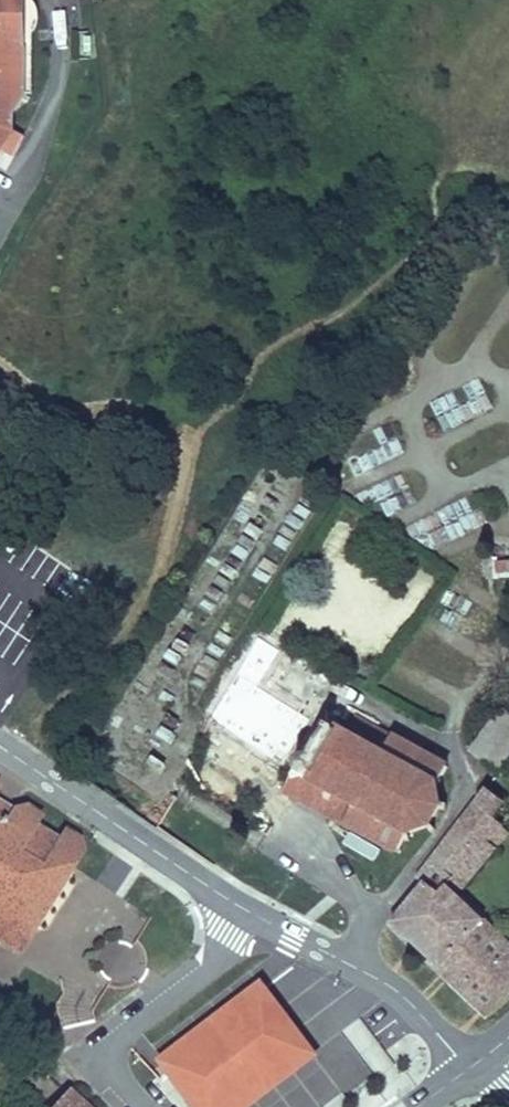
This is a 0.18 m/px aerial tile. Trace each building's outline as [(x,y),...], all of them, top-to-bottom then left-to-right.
[(16,115),(14,104),(25,83),(26,65),(5,64),(4,21),(10,9),(10,0),(0,0),(0,141),(16,115)] [(10,9),(4,21),(5,64),(26,65),(25,26),(30,20),(30,0),(10,0),(10,9)] [(258,638),(210,718),(281,765),(283,760),(294,766),(297,759),(306,757),(322,728),(258,688),(277,651),(258,638)] [(322,718),(322,728),(306,757),(297,759),(294,766),(296,774),(291,775),(283,791),(397,853),(404,839),(404,841),(409,841),(409,834),(426,828),(431,833),(434,830),(430,824),(438,809),(445,810),(446,805),(439,804),(435,787),(442,784),(440,780),(446,766),(353,717),(344,735),(328,727),(327,717),(322,718)] [(503,803),(485,789),(417,880),(423,885),(391,924),(439,971),(462,948),(474,960),(477,957),(490,969),(508,950),(508,946),(457,896),(447,887),(486,843),(495,852),(508,836),(508,834),(493,816),(503,803)] [(83,852),(80,840),(69,834),(58,836),(56,839),(35,826),(37,824),(33,812),(23,806),(11,808),(0,802),(0,940),(13,937),(18,929),(16,928),(21,921),(26,921),(31,919),(40,907),(42,902),(42,897),(40,893),(47,881),(53,885),(65,882),(83,852)] [(457,896),(495,852),(486,843),(447,887),(457,896)] [(20,955),(65,882),(53,885),(47,881),(40,893),(42,897),(42,902),(40,907),(31,919),(26,921),(21,921),(16,928),(18,929),(13,937),(0,940),(0,943),(20,955)] [(142,971),(133,940),(98,950),(107,982),(142,971)] [(477,957),(474,960),(462,948),(439,971),(488,1017),(508,1000),(508,950),(490,969),(477,957)] [(163,1063),(196,1106),(242,1106),(312,1054),(262,988),(163,1063)] [(60,1092),(47,1106),(75,1106),(60,1092)]
